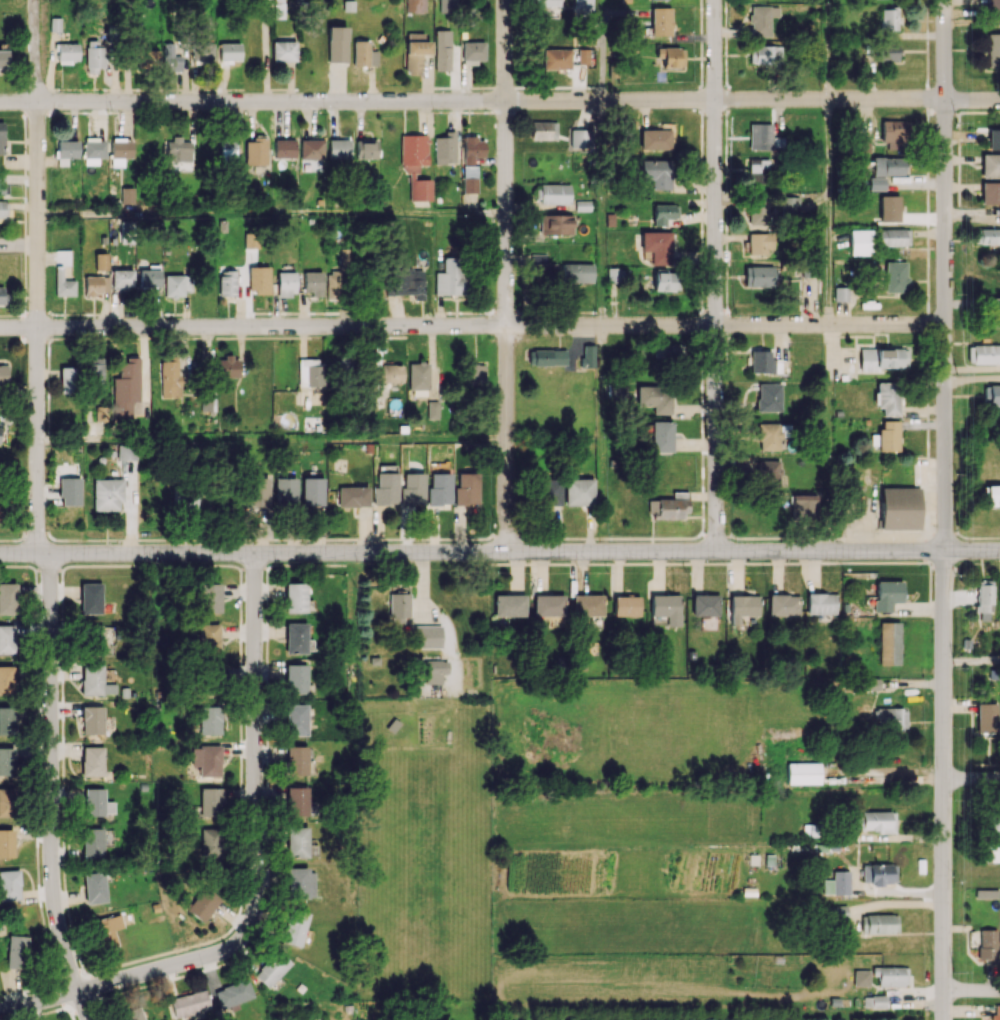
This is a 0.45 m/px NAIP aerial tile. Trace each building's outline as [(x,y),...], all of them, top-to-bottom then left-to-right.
[(426,0),(406,0),(406,12),(426,11),(426,0)] [(440,12),(458,12),(458,0),(439,0),(440,12)] [(543,17),(562,18),(562,0),(530,0),(530,6),(543,6),(543,17)] [(592,0),(574,0),(573,15),(592,16),(592,0)] [(999,24),(999,0),(987,0),(987,25),(999,24)] [(772,36),(772,16),(779,17),(779,6),(750,6),(749,36),(772,36)] [(671,7),(651,8),(652,36),(672,35),(671,7)] [(898,30),(897,8),(880,9),(881,30),(898,30)] [(346,62),(347,27),(328,27),(327,61),(346,62)] [(451,29),(435,29),(435,70),(450,71),(451,29)] [(987,33),(987,67),(999,67),(999,33),(987,33)] [(103,41),(86,40),(86,70),(102,71),(103,41)] [(160,50),(147,50),(147,41),(137,42),(138,70),(160,70),(160,50)] [(272,61),(296,61),(296,41),(272,41),(272,61)] [(353,65),(377,65),(377,51),(368,51),(368,41),(353,41),(353,65)] [(430,54),(430,42),(406,41),(405,74),(421,74),(421,54),(430,54)] [(485,41),(462,42),(463,63),(485,63),(485,41)] [(165,72),(182,71),(181,42),(164,43),(165,72)] [(78,62),(78,43),(56,43),(57,63),(78,62)] [(192,43),(193,62),(213,61),(213,43),(192,43)] [(219,43),(219,60),(241,60),(240,43),(219,43)] [(877,61),(898,61),(897,45),(876,45),(877,61)] [(782,46),(751,47),(751,66),(782,66),(782,46)] [(662,67),(684,67),(684,47),(656,48),(656,58),(662,58),(662,67)] [(589,64),(589,49),(578,48),(578,64),(589,64)] [(571,49),(543,49),(543,68),(571,69),(571,49)] [(910,121),(882,120),(881,142),(909,142),(910,121)] [(531,139),(558,140),(558,122),(531,121),(531,139)] [(749,149),(772,149),(772,123),(748,124),(749,149)] [(570,147),(591,148),(592,129),(571,129),(570,147)] [(671,130),(640,129),(640,149),(671,149),(671,130)] [(999,150),(999,129),(988,129),(988,150),(999,150)] [(455,131),(445,131),(445,137),(434,137),(435,164),(456,163),(455,131)] [(432,201),(432,179),(418,179),(418,165),(427,165),(427,135),(401,135),(401,172),(410,172),(410,200),(432,201)] [(464,193),(476,193),(476,158),(485,157),(484,137),(463,137),(464,193)] [(267,164),(266,138),(245,139),(246,165),(267,164)] [(165,139),(165,161),(191,161),(192,139),(165,139)] [(221,140),(221,161),(237,160),(237,139),(221,140)] [(274,158),(295,157),(295,139),(274,139),(274,158)] [(323,139),(299,139),(300,159),(324,159),(323,139)] [(349,158),(349,139),(328,139),(328,158),(349,158)] [(355,159),(376,159),(376,139),(356,139),(355,159)] [(57,140),(57,165),(67,165),(68,158),(78,158),(78,140),(57,140)] [(84,140),(84,164),(103,164),(104,140),(84,140)] [(132,158),(133,141),(111,141),(111,157),(132,158)] [(982,154),(981,177),(999,178),(999,154),(982,154)] [(872,176),(905,175),(905,157),(872,158),(872,176)] [(767,158),(748,158),(748,185),(768,184),(767,158)] [(652,189),(671,189),(672,160),(641,159),(640,180),(652,180),(652,189)] [(869,191),(886,191),(885,177),(868,177),(869,191)] [(981,182),(981,204),(999,204),(999,182),(981,182)] [(570,184),(540,184),(540,204),(570,203),(570,184)] [(134,187),(121,187),(121,204),(134,203),(134,187)] [(880,222),(899,221),(899,195),(879,195),(880,222)] [(769,224),(768,196),(748,197),(749,225),(769,224)] [(9,222),(9,201),(0,201),(0,222),(9,222)] [(653,226),(666,226),(666,219),(678,219),(678,205),(654,204),(653,226)] [(573,215),(546,214),(545,234),(573,234),(573,215)] [(909,229),(877,228),(877,246),(909,246),(909,229)] [(975,228),(974,243),(999,244),(999,229),(975,228)] [(849,230),(850,255),(873,255),(872,230),(849,230)] [(652,264),(672,264),(671,231),(641,231),(642,259),(651,259),(652,264)] [(749,254),(774,254),(774,233),(748,234),(749,254)] [(55,296),(75,296),(75,279),(62,280),(62,266),(71,266),(71,249),(55,249),(55,296)] [(107,270),(107,253),(95,253),(95,270),(107,270)] [(556,264),(547,264),(546,254),(530,254),(530,282),(556,282),(556,264)] [(436,272),(435,294),(462,295),(463,257),(444,257),(443,272),(436,272)] [(884,292),(906,292),(907,261),(885,261),(884,292)] [(594,264),(562,263),(562,282),(593,282),(594,264)] [(160,286),(160,265),(148,265),(148,269),(139,269),(139,287),(160,286)] [(270,267),(249,266),(249,293),(269,293),(270,267)] [(774,266),(745,266),(744,286),(774,286),(774,266)] [(622,267),(607,268),(608,283),(623,283),(622,267)] [(386,295),(414,294),(414,299),(424,299),(423,268),(386,269),(386,295)] [(133,270),(112,269),(112,290),(127,291),(127,288),(133,289),(133,270)] [(654,290),(678,290),(678,270),(654,269),(654,290)] [(219,295),(242,295),(242,278),(236,278),(236,270),(219,270),(219,295)] [(277,272),(277,296),(296,296),(296,272),(277,272)] [(303,291),(311,292),(311,296),(322,296),(322,272),(304,272),(303,291)] [(183,297),(183,290),(190,290),(190,275),(165,274),(164,296),(183,297)] [(345,298),(345,275),(327,274),(326,297),(345,298)] [(84,295),(101,295),(102,276),(85,276),(84,295)] [(834,301),(849,301),(848,286),(834,287),(834,301)] [(988,297),(988,326),(999,326),(999,298),(988,297)] [(685,344),(655,343),(655,358),(684,359),(685,344)] [(582,345),(582,367),(595,367),(595,345),(582,345)] [(997,355),(999,355),(999,345),(968,345),(968,363),(998,363),(997,355)] [(907,367),(907,348),(859,348),(859,371),(878,371),(878,368),(907,367)] [(567,365),(566,349),(528,350),(529,365),(567,365)] [(781,359),(770,359),(770,351),(751,350),(751,372),(781,373),(781,359)] [(239,377),(239,356),(218,356),(218,377),(239,377)] [(85,358),(86,391),(104,390),(103,358),(85,358)] [(140,401),(139,359),(119,359),(119,378),(113,378),(114,421),(131,420),(131,401),(140,401)] [(326,360),(298,360),(298,388),(325,389),(326,360)] [(161,397),(181,397),(180,361),(161,361),(161,397)] [(409,362),(409,389),(429,389),(429,362),(409,362)] [(403,383),(403,364),(382,364),(381,382),(403,383)] [(484,365),(465,364),(464,383),(484,384),(484,365)] [(76,393),(75,367),(60,367),(60,393),(76,393)] [(781,382),(757,383),(758,412),(782,411),(781,382)] [(899,416),(900,382),(876,382),(875,406),(883,407),(883,415),(899,416)] [(988,384),(988,406),(999,406),(999,384),(988,384)] [(638,386),(638,406),(653,406),(653,414),(672,414),(672,385),(638,386)] [(216,390),(202,390),(202,411),(215,411),(216,390)] [(427,418),(439,419),(439,401),(428,401),(427,418)] [(899,420),(879,421),(880,451),(899,451),(899,420)] [(672,452),(672,421),(651,421),(651,452),(672,452)] [(759,450),(780,450),(779,422),(758,422),(759,450)] [(117,459),(135,460),(135,444),(118,443),(117,459)] [(781,487),(781,460),(758,461),(759,487),(781,487)] [(397,472),(375,473),(375,509),(398,508),(397,472)] [(425,473),(405,473),(404,489),(400,489),(400,504),(424,504),(425,473)] [(452,473),(429,473),(429,504),(452,504),(452,473)] [(456,503),(479,503),(479,473),(457,473),(456,503)] [(270,478),(249,477),(249,511),(269,512),(270,478)] [(296,477),(276,478),(276,507),(296,507),(296,477)] [(323,477),(302,478),(302,506),(323,506),(323,477)] [(80,505),(80,478),(60,478),(60,505),(80,505)] [(566,505),(594,505),(594,478),(565,479),(566,505)] [(123,479),(93,479),(93,510),(119,510),(119,502),(123,502),(123,479)] [(536,479),(536,505),(562,505),(562,479),(536,479)] [(195,508),(196,486),(173,485),(172,507),(195,508)] [(986,486),(986,504),(999,504),(999,485),(986,486)] [(368,487),(338,487),(338,507),(368,507),(368,487)] [(920,530),(920,488),(881,488),(880,529),(920,530)] [(686,519),(687,492),(673,492),(673,499),(650,499),(649,518),(686,519)] [(817,494),(784,495),(784,505),(790,504),(791,519),(818,518),(817,494)] [(993,621),(992,580),(976,580),(977,612),(979,612),(980,621),(993,621)] [(875,612),(892,612),(892,602),(902,603),(902,581),(876,581),(875,612)] [(0,583),(0,614),(17,613),(16,583),(0,583)] [(80,613),(101,613),(101,583),(80,583),(80,613)] [(220,613),(221,584),(200,583),(199,612),(220,613)] [(306,612),(305,583),(284,584),(285,613),(306,612)] [(807,614),(837,615),(837,594),(807,593),(807,614)] [(525,617),(526,595),(494,594),(494,616),(525,617)] [(534,616),(548,616),(548,626),(563,626),(564,595),(534,594),(534,616)] [(681,595),(651,594),(651,616),(667,616),(666,626),(680,626),(681,595)] [(720,595),(693,594),(692,615),(719,616),(720,595)] [(800,595),(769,594),(768,616),(799,616),(800,595)] [(573,595),(573,616),(603,616),(603,595),(573,595)] [(730,596),(731,624),(740,624),(740,616),(760,616),(759,595),(730,596)] [(640,616),(640,596),(614,596),(614,616),(640,616)] [(880,665),(900,665),(900,622),(879,622),(880,665)] [(286,654),(307,654),(307,623),(285,623),(286,654)] [(87,654),(105,654),(106,625),(88,624),(87,654)] [(199,653),(220,653),(220,624),(199,624),(199,653)] [(0,625),(0,654),(13,654),(14,626),(0,625)] [(441,626),(414,626),(414,647),(441,648),(441,626)] [(425,661),(426,684),(442,683),(441,674),(448,674),(447,660),(425,661)] [(116,694),(115,683),(104,684),(103,664),(81,664),(82,695),(116,694)] [(306,665),(286,664),(285,693),(306,694),(306,665)] [(13,695),(13,666),(0,666),(0,695),(13,695)] [(976,732),(996,732),(997,703),(977,703),(976,732)] [(307,735),(307,705),(286,705),(286,735),(307,735)] [(15,707),(0,706),(0,735),(14,735),(15,707)] [(103,734),(103,706),(82,706),(82,734),(103,734)] [(221,735),(221,707),(200,706),(200,734),(221,735)] [(875,708),(874,730),(907,730),(907,708),(875,708)] [(82,776),(103,776),(103,746),(82,747),(82,776)] [(220,746),(192,746),(191,766),(200,766),(199,777),(220,777),(220,746)] [(307,746),(286,746),(287,775),(307,775),(307,746)] [(13,777),(14,747),(0,747),(0,776),(13,777)] [(820,762),(786,763),(787,784),(820,784),(820,762)] [(285,816),(308,817),(309,787),(286,786),(285,816)] [(200,816),(222,816),(222,787),(200,788),(200,816)] [(14,789),(0,788),(0,816),(13,816),(14,789)] [(113,802),(104,801),(104,788),(85,788),(84,815),(113,815),(113,802)] [(855,812),(856,832),(895,831),(895,811),(855,812)] [(987,813),(986,835),(999,836),(999,813),(987,813)] [(307,827),(286,827),(287,858),(308,857),(307,827)] [(103,858),(103,843),(109,843),(109,828),(81,829),(82,858),(103,858)] [(201,855),(221,856),(222,829),(202,828),(201,855)] [(13,857),(13,829),(0,829),(0,857),(13,857)] [(998,862),(999,843),(981,843),(980,862),(998,862)] [(896,883),(896,864),(862,865),(863,884),(896,883)] [(315,869),(287,868),(286,897),(314,898),(315,869)] [(18,870),(0,871),(0,900),(19,899),(18,870)] [(84,872),(85,903),(106,902),(105,871),(84,872)] [(823,879),(823,895),(850,894),(850,871),(833,871),(833,879),(823,879)] [(223,894),(208,882),(186,910),(202,922),(223,894)] [(975,898),(998,898),(998,890),(975,889),(975,898)] [(302,946),(308,912),(287,908),(282,943),(302,946)] [(117,945),(114,929),(123,927),(119,914),(91,921),(98,950),(117,945)] [(997,929),(979,929),(978,961),(996,962),(997,929)] [(6,968),(25,969),(27,935),(8,935),(6,968)] [(268,988),(290,963),(276,950),(253,975),(268,988)] [(878,986),(908,986),(907,967),(872,967),(872,976),(878,976),(878,986)] [(870,970),(854,970),(854,985),(870,985),(870,970)] [(253,999),(248,980),(215,988),(220,1007),(253,999)] [(169,997),(174,1019),(210,1013),(205,990),(169,997)] [(886,1007),(886,995),(864,995),(864,1008),(886,1007)] [(995,1005),(995,1013),(990,1013),(990,1019),(999,1019),(999,1004),(995,1005)] [(123,1019),(145,1019),(141,1009),(122,1016),(123,1019)]
